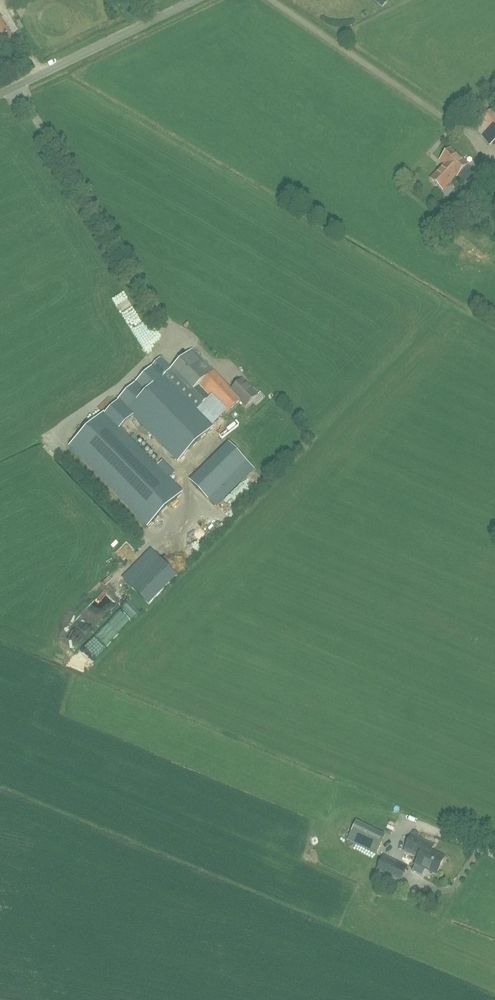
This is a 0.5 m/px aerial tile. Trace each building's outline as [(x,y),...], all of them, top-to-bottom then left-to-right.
[(12,44),(9,38),(11,37),(6,28),(5,29),(0,18),(0,50),(12,44)] [(475,126),(490,146),(494,142),(494,109),(475,126)] [(457,176),(458,177),(468,165),(451,150),(441,161),(445,165),(431,180),(443,191),(457,176)] [(241,399),(231,389),(192,349),(171,370),(161,359),(153,367),(153,366),(118,400),(119,401),(105,415),(104,414),(70,447),(148,526),(181,494),(119,429),(133,415),(171,454),(205,420),(196,411),(210,398),(226,414),(239,401),(241,399)] [(246,407),(257,396),(251,389),(252,388),(246,382),(245,384),(241,380),(231,389),(241,399),(239,401),(246,407)] [(223,450),(192,481),(211,500),(242,469),(223,450)] [(210,529),(203,537),(211,543),(217,536),(210,529)] [(376,854),(383,841),(385,835),(357,821),(347,840),(376,854)] [(429,844),(411,835),(404,851),(419,858),(416,864),(437,874),(444,859),(426,850),(429,844)] [(400,883),(407,868),(384,857),(376,872),(400,883)]
